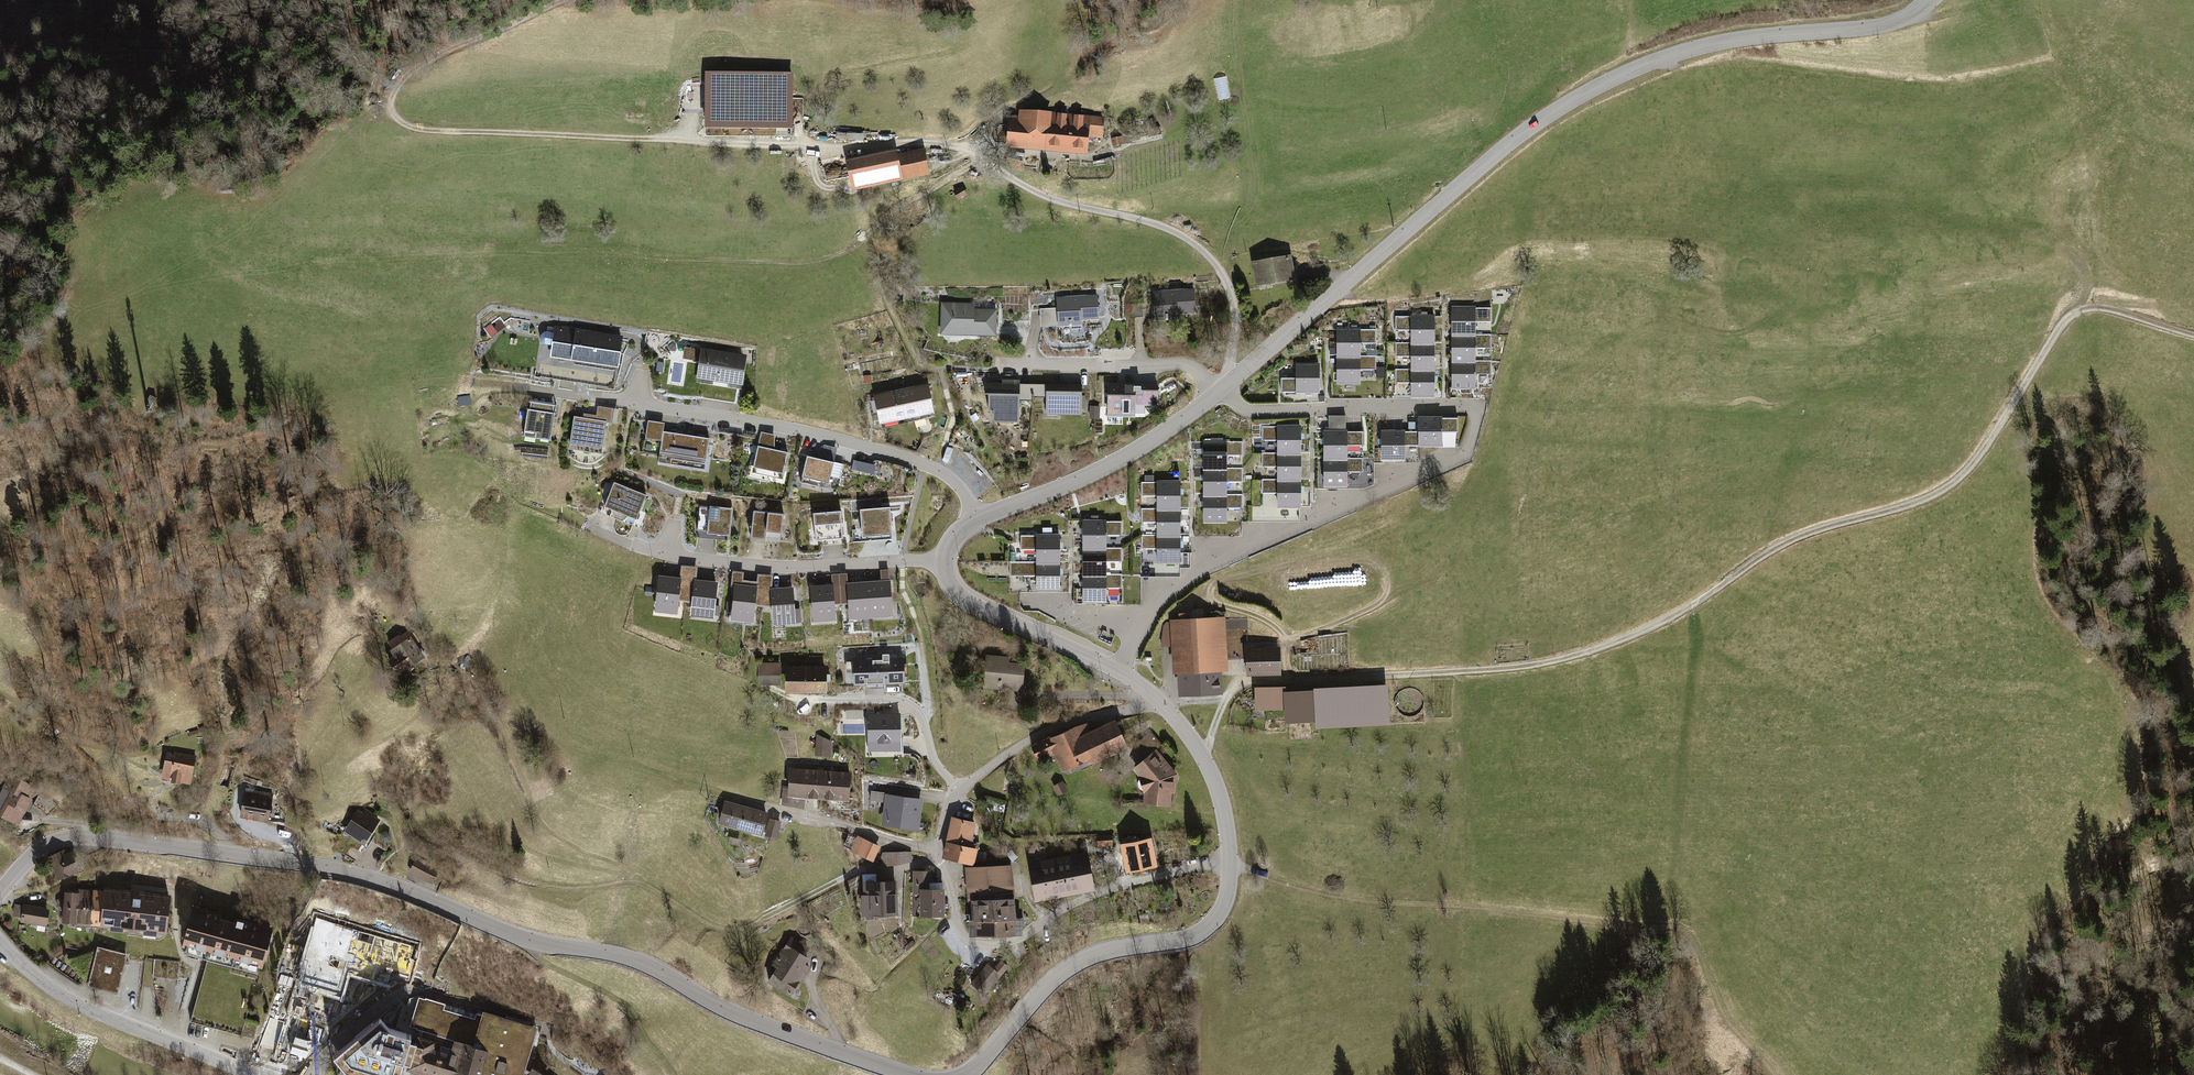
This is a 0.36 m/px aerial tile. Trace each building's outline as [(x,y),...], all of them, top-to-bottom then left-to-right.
[(1214,79),(1219,100),(1232,96),(1226,76),(1214,79)] [(1008,114),(1005,145),(1085,154),(1087,134),(1102,136),(1103,117),(1018,108),(1017,115),(1008,114)] [(1121,136),(1111,137),(1112,145),(1122,144),(1121,136)] [(844,159),(851,191),(929,174),(923,147),(897,152),(896,148),(844,159)] [(962,186),(953,190),(958,200),(967,195),(962,186)] [(1290,254),(1251,260),(1255,285),(1294,278),(1290,254)] [(1191,313),(1190,290),(1151,292),(1152,321),(1175,320),(1175,313),(1191,313)] [(1095,296),(1054,298),(1056,327),(1079,326),(1079,320),(1096,319),(1095,296)] [(1126,305),(1128,316),(1144,313),(1142,302),(1126,305)] [(940,304),(939,335),(993,336),(994,311),(972,310),(972,305),(940,304)] [(1490,306),(1452,306),(1452,388),(1477,388),(1477,374),(1490,374),(1490,361),(1475,361),(1475,347),(1491,348),(1491,332),(1476,332),(1476,320),(1489,320),(1490,306)] [(1436,314),(1393,315),(1394,331),(1409,331),(1409,344),(1394,344),(1394,359),(1410,359),(1411,370),(1394,371),(1394,384),(1408,384),(1408,397),(1438,397),(1436,314)] [(549,358),(615,368),(619,337),(554,327),(549,358)] [(1375,328),(1337,327),(1336,385),(1361,386),(1361,370),(1375,370),(1375,354),(1361,354),(1361,341),(1375,341),(1375,328)] [(750,351),(693,343),(687,382),(744,390),(750,351)] [(1296,379),(1281,379),(1281,393),(1320,393),(1320,363),(1296,363),(1296,379)] [(1016,384),(982,383),(982,397),(985,397),(985,412),(991,421),(1016,422),(1016,403),(1016,384)] [(1044,398),(1044,385),(1030,384),(1016,384),(1016,403),(1028,403),(1028,398),(1030,398),(1044,398)] [(1078,385),(1044,385),(1044,398),(1044,416),(1078,417),(1078,385)] [(1132,386),(1108,385),(1107,415),(1130,416),(1132,386)] [(927,386),(873,397),(878,425),(932,414),(927,386)] [(516,440),(548,445),(555,399),(524,394),(516,440)] [(581,416),(571,415),(566,446),(598,452),(603,422),(611,423),(613,409),(596,406),(594,415),(582,413),(581,416)] [(1099,407),(1089,406),(1089,418),(1099,418),(1099,407)] [(1328,428),(1323,428),(1323,486),(1350,486),(1350,473),(1364,473),(1364,457),(1347,457),(1347,445),(1362,445),(1362,431),(1344,431),(1344,415),(1328,415),(1328,428)] [(1457,416),(1420,417),(1420,430),(1420,447),(1443,447),(1443,432),(1457,432),(1457,416)] [(662,422),(645,420),(643,437),(659,439),(656,461),(703,468),(707,437),(661,430),(662,422)] [(1299,425),(1261,426),(1262,440),(1276,439),(1276,452),(1262,453),(1262,467),(1276,466),(1276,479),(1261,480),(1261,492),(1276,492),(1276,507),(1301,507),(1299,425)] [(1420,447),(1420,430),(1382,430),(1382,461),(1405,461),(1405,447),(1420,447)] [(774,434),(761,431),(751,471),(782,479),(788,451),(774,448),(774,434)] [(963,431),(957,436),(967,448),(973,442),(963,431)] [(1242,440),(1202,440),(1203,522),(1226,522),(1226,507),(1242,507),(1242,494),(1226,494),(1226,481),(1242,481),(1242,467),(1225,467),(1225,453),(1242,453),(1242,440)] [(823,442),(819,456),(835,460),(838,446),(823,442)] [(1024,450),(1012,450),(1012,459),(1024,459),(1024,450)] [(1229,466),(1244,466),(1244,454),(1228,455),(1229,466)] [(834,461),(807,455),(801,482),(827,488),(834,461)] [(875,473),(877,463),(855,458),(852,467),(875,473)] [(836,460),(831,474),(841,478),(845,463),(836,460)] [(647,494),(610,481),(599,511),(608,515),(606,520),(623,526),(625,521),(635,524),(647,494)] [(1178,481),(1141,482),(1141,495),(1155,495),(1156,508),(1141,509),(1141,522),(1155,522),(1155,535),(1140,536),(1140,548),(1155,548),(1156,563),(1180,563),(1178,481)] [(733,508),(699,504),(696,537),(729,540),(733,508)] [(852,508),(853,535),(861,534),(860,507),(852,508)] [(891,507),(860,508),(861,540),(892,539),(891,507)] [(842,509),(814,512),(816,546),(845,543),(842,509)] [(784,514),(754,510),(750,538),(780,541),(784,514)] [(1121,520),(1082,520),(1082,602),(1105,602),(1105,587),(1122,587),(1122,574),(1105,574),(1105,561),(1122,561),(1122,547),(1105,547),(1105,533),(1121,533),(1121,520)] [(1059,534),(1020,535),(1020,549),(1035,549),(1036,563),(1009,563),(1010,576),(1036,575),(1036,590),(1060,589),(1059,534)] [(680,578),(658,575),(654,610),(676,612),(680,578)] [(716,581),(694,579),(691,614),(713,616),(716,581)] [(888,579),(868,581),(871,617),(891,616),(888,579)] [(868,581),(847,582),(850,619),(871,617),(868,581)] [(757,585),(734,582),(729,620),(753,623),(757,585)] [(833,583),(811,584),(813,621),(835,620),(833,583)] [(793,587),(770,588),(771,623),(794,622),(793,587)] [(1177,620),(1169,620),(1169,625),(1162,625),(1158,648),(1170,647),(1171,672),(1175,672),(1177,697),(1220,695),(1218,670),(1225,670),(1222,618),(1189,619),(1188,613),(1176,613),(1177,620)] [(1237,628),(1249,628),(1250,617),(1237,616),(1237,628)] [(423,663),(408,639),(386,653),(390,659),(382,664),(392,680),(400,675),(401,677),(423,663)] [(1278,647),(1244,647),(1243,676),(1277,676),(1278,647)] [(984,655),(980,688),(1020,693),(1024,666),(1008,664),(1008,658),(984,655)] [(904,657),(852,659),(853,684),(905,681),(904,657)] [(829,662),(786,662),(786,690),(829,690),(829,662)] [(780,663),(757,663),(757,684),(780,684),(780,663)] [(1385,686),(1311,689),(1313,728),(1387,725),(1385,686)] [(1253,688),(1253,711),(1284,711),(1284,705),(1299,705),(1299,690),(1283,690),(1283,687),(1253,688)] [(863,710),(845,710),(845,719),(863,719),(863,710)] [(900,713),(867,712),(867,751),(900,751),(900,713)] [(1060,773),(1126,748),(1115,721),(1089,731),(1086,723),(1028,746),(1035,762),(1053,755),(1060,773)] [(1148,733),(1134,744),(1145,758),(1155,750),(1159,747),(1148,733)] [(832,736),(816,735),(815,755),(830,756),(832,736)] [(195,755),(166,749),(161,777),(169,778),(169,781),(180,783),(180,780),(189,782),(195,755)] [(1136,777),(1142,795),(1141,802),(1171,806),(1175,775),(1155,750),(1145,758),(1130,769),(1136,777)] [(848,773),(788,767),(786,793),(781,793),(780,804),(802,808),(803,798),(845,802),(848,773)] [(9,772),(0,787),(0,815),(16,824),(30,799),(25,796),(32,785),(9,772)] [(1050,788),(1055,796),(1064,792),(1060,783),(1050,788)] [(243,790),(238,817),(267,823),(274,791),(255,787),(254,792),(243,790)] [(33,804),(48,812),(56,799),(41,790),(33,804)] [(923,798),(885,792),(880,825),(918,831),(923,798)] [(721,801),(715,822),(757,834),(764,813),(721,801)] [(364,843),(381,818),(365,808),(363,811),(358,808),(343,830),(364,843)] [(952,816),(947,840),(978,848),(978,844),(971,842),(976,822),(952,816)] [(778,821),(767,818),(762,835),(773,838),(778,821)] [(380,833),(379,839),(384,843),(390,840),(390,834),(385,830),(380,833)] [(877,847),(854,835),(847,849),(871,861),(877,847)] [(1111,836),(1095,836),(1096,846),(1111,846),(1111,836)] [(1117,844),(1124,874),(1155,868),(1149,837),(1117,844)] [(977,852),(978,848),(947,840),(943,857),(974,864),(975,861),(986,862),(986,853),(977,852)] [(58,878),(78,869),(71,852),(65,854),(64,850),(48,857),(51,863),(58,878)] [(1026,862),(1034,901),(1092,890),(1085,851),(1026,862)] [(879,854),(880,866),(910,864),(909,852),(879,854)] [(415,859),(409,870),(432,883),(438,873),(415,859)] [(1010,865),(963,868),(965,900),(968,900),(1012,897),(1010,865)] [(918,897),(918,915),(941,915),(941,890),(933,890),(933,882),(930,882),(930,871),(911,871),(911,897),(918,897)] [(859,917),(900,916),(900,902),(894,902),(894,880),(861,881),(861,895),(859,895),(859,917)] [(780,885),(764,884),(763,897),(779,898),(780,885)] [(102,886),(102,889),(98,924),(166,932),(170,893),(136,890),(102,886)] [(78,922),(87,923),(91,888),(87,888),(82,887),(82,892),(78,922)] [(87,923),(98,924),(102,889),(96,889),(91,888),(87,923)] [(61,920),(78,922),(82,892),(65,890),(63,905),(61,920)] [(966,935),(969,935),(1019,935),(1018,918),(1012,918),(1012,897),(968,900),(968,919),(966,919),(966,935)] [(48,907),(22,903),(22,905),(14,904),(13,916),(20,917),(20,920),(45,924),(48,907)] [(207,958),(257,972),(271,925),(236,915),(235,921),(219,916),(220,910),(192,903),(181,943),(186,944),(184,951),(203,957),(207,958)] [(766,980),(788,994),(809,961),(797,953),(803,944),(788,935),(769,965),(774,968),(766,980)] [(310,955),(290,949),(281,978),(296,983),(298,975),(314,980),(328,984),(332,971),(338,951),(313,944),(310,955)] [(87,985),(118,993),(127,953),(97,946),(64,962),(87,985)] [(154,958),(152,974),(178,977),(180,961),(154,958)] [(993,968),(987,963),(969,983),(984,995),(1009,966),(1000,959),(993,968)] [(328,984),(314,980),(308,1000),(347,1012),(354,988),(347,986),(350,976),(332,971),(328,984)] [(402,1068),(425,1074),(520,1074),(518,1074),(533,1027),(479,1010),(477,1018),(408,997),(396,1033),(387,1031),(377,1018),(332,1056),(344,1071),(358,1074),(400,1074),(402,1068)]
